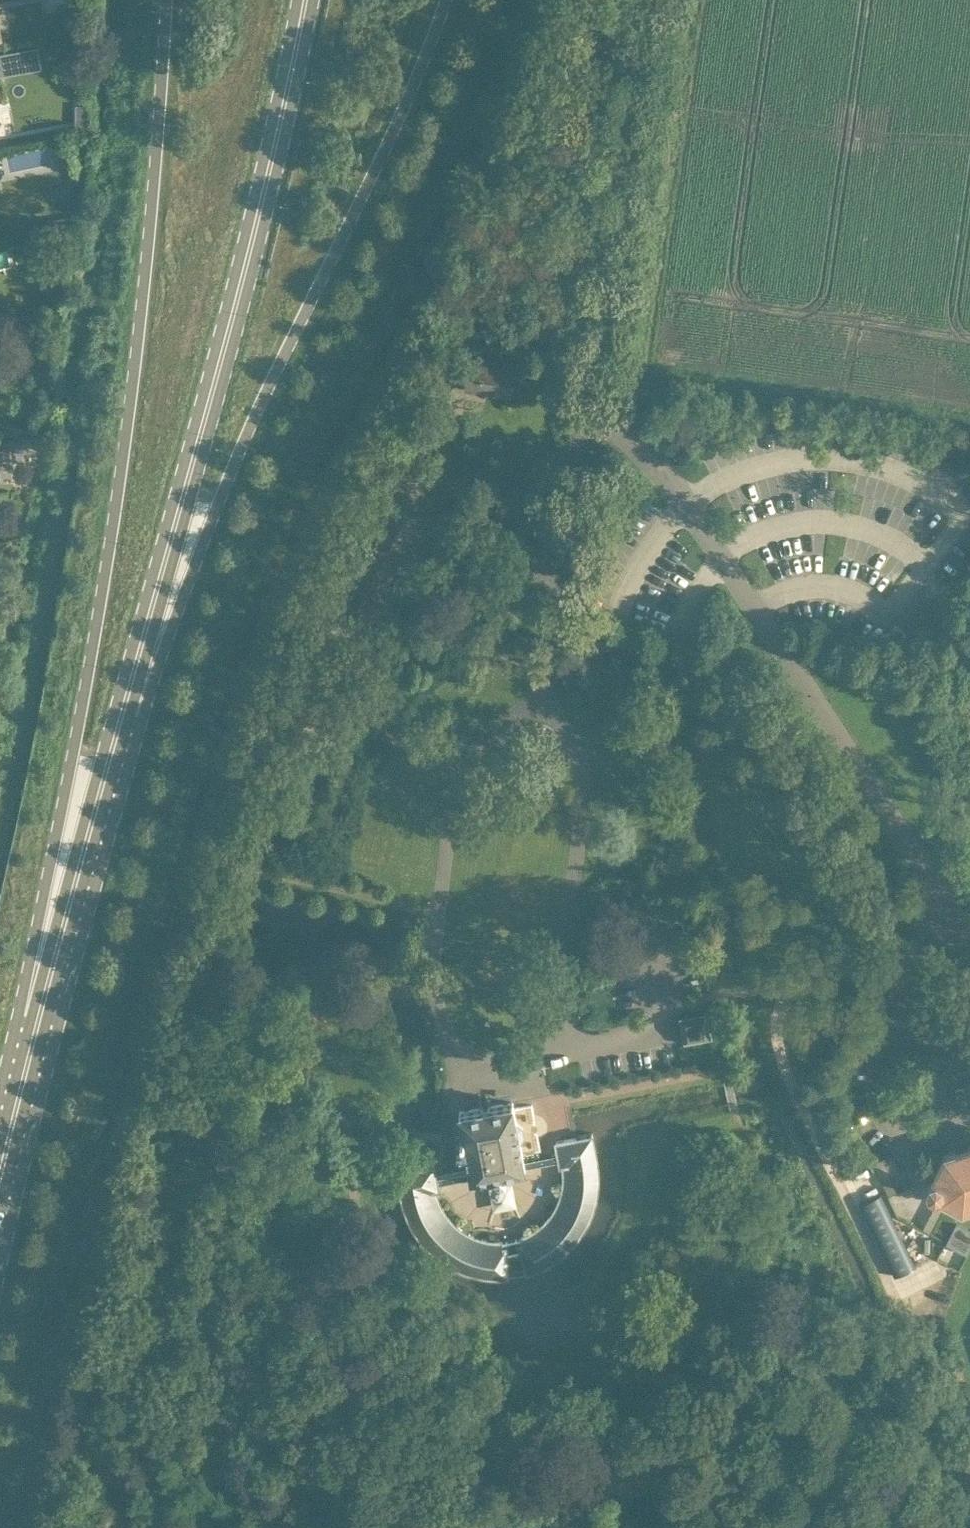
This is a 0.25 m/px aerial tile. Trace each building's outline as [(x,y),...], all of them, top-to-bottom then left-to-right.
[(42,68),(38,47),(0,54),(0,76),(42,68)] [(76,117),(76,128),(87,129),(87,117),(76,117)] [(515,364),(471,358),(466,388),(511,394),(515,364)] [(680,1016),(680,1020),(684,1041),(712,1036),(707,1011),(680,1016)] [(513,1102),(491,1106),(490,1100),(479,1101),(480,1108),(460,1111),(464,1133),(461,1133),(462,1137),(464,1137),(470,1168),(435,1175),(433,1165),(398,1170),(402,1194),(406,1207),(411,1217),(419,1231),(427,1241),(435,1249),(444,1255),(453,1261),(460,1265),(469,1268),(478,1270),(497,1273),(508,1273),(506,1249),(521,1246),(527,1269),(537,1266),(548,1261),(555,1256),(563,1250),(571,1243),(576,1237),(582,1229),(588,1220),(593,1207),(596,1196),(598,1182),(598,1164),(596,1153),(592,1133),(556,1141),(558,1152),(524,1159),(513,1102)] [(928,1186),(930,1191),(935,1194),(940,1192),(941,1191),(944,1192),(942,1197),(962,1208),(969,1205),(969,1145),(955,1150),(945,1153),(934,1174),(938,1176),(936,1179),(931,1181),(928,1186)] [(892,1152),(873,1161),(881,1179),(889,1175),(900,1170),(892,1152)] [(882,1195),(861,1205),(895,1276),(916,1266),(882,1195)] [(947,1243),(962,1251),(967,1254),(969,1249),(969,1229),(957,1223),(955,1227),(947,1243)]
